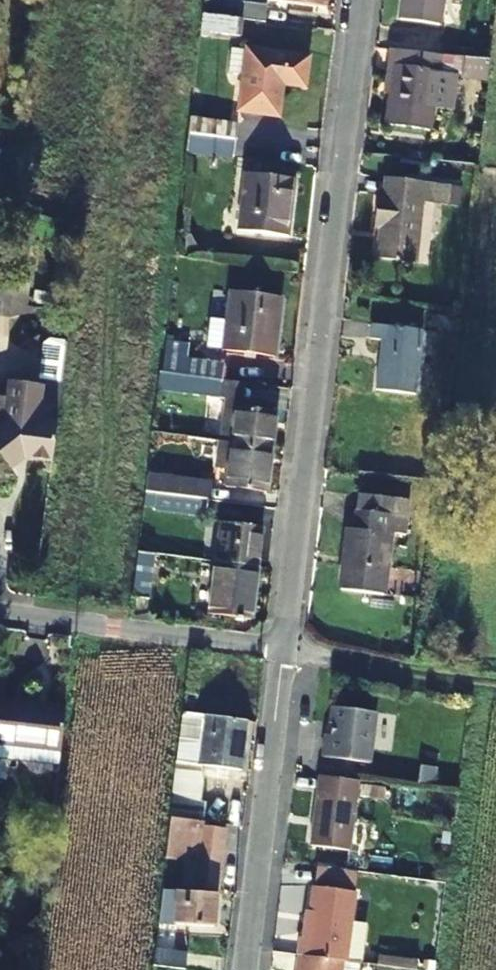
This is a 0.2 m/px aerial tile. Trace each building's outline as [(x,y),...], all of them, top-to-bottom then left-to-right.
[(398,23),(439,29),(442,0),(401,0),(398,23)] [(270,7),(238,3),(236,19),(243,20),(268,23),(270,7)] [(203,15),(201,31),(241,35),(243,20),(236,19),(203,15)] [(390,46),(384,89),(391,91),(397,47),(390,46)] [(486,76),(489,59),(463,56),(397,47),(391,91),(387,122),(429,127),(432,103),(451,106),(455,76),(450,76),(450,72),(486,76)] [(247,50),(234,48),(230,72),(246,75),(241,109),(281,115),(286,81),(306,84),(309,56),(248,48),(247,50)] [(236,140),(238,123),(190,118),(189,134),(236,140)] [(189,134),(186,151),(235,157),(236,140),(189,134)] [(298,178),(249,171),(242,226),(291,232),(298,178)] [(374,196),(371,229),(377,230),(375,260),(415,263),(422,182),(382,179),(381,196),(374,196)] [(275,353),(282,296),(233,290),(231,316),(215,314),(211,345),(275,353)] [(376,393),(416,398),(424,332),(371,326),(370,341),(382,342),(376,393)] [(39,353),(42,337),(21,332),(18,349),(39,353)] [(182,357),(184,343),(164,340),(160,372),(173,373),(224,379),(226,362),(182,357)] [(158,388),(170,389),(173,373),(160,372),(158,388)] [(173,373),(170,389),(223,395),(224,379),(173,373)] [(44,377),(43,381),(18,379),(9,449),(15,457),(26,448),(31,448),(34,453),(53,457),(58,420),(64,379),(44,377)] [(18,379),(15,379),(13,396),(0,395),(0,439),(9,449),(18,379)] [(237,395),(226,393),(220,440),(232,441),(272,446),(277,407),(268,405),(269,397),(238,392),(237,395)] [(228,485),(267,490),(272,446),(232,441),(228,485)] [(209,499),(212,482),(148,474),(146,491),(159,492),(209,499)] [(157,507),(208,514),(209,499),(159,492),(157,507)] [(340,592),(383,596),(389,536),(404,537),(405,518),(396,518),(397,500),(358,497),(355,530),(347,529),(340,592)] [(216,559),(261,564),(265,522),(221,517),(216,559)] [(139,550),(134,594),(150,597),(155,551),(139,550)] [(248,616),(254,617),(261,564),(216,559),(210,611),(238,615),(238,617),(247,619),(248,616)] [(182,712),(195,714),(201,650),(189,648),(182,712)] [(64,708),(0,701),(0,743),(59,751),(64,708)] [(323,756),(370,761),(376,711),(332,705),(331,722),(333,724),(332,733),(325,733),(323,756)] [(171,815),(204,820),(207,802),(201,802),(204,782),(201,765),(242,770),(248,721),(195,714),(182,712),(171,815)] [(313,845),(352,849),(361,780),(321,774),(313,845)] [(167,856),(198,860),(194,891),(217,893),(218,894),(226,827),(204,824),(204,820),(171,815),(167,856)] [(308,936),(301,936),(300,954),(345,959),(347,959),(351,922),(355,889),(353,888),(355,870),(317,865),(315,884),(314,884),(308,936)] [(159,920),(214,926),(217,893),(194,891),(178,890),(163,889),(159,920)] [(362,962),(366,923),(351,922),(347,959),(361,961),(362,962)] [(187,969),(189,952),(156,949),(154,965),(187,969)] [(361,961),(347,959),(345,959),(300,954),(298,969),(301,969),(360,969),(361,961)]
